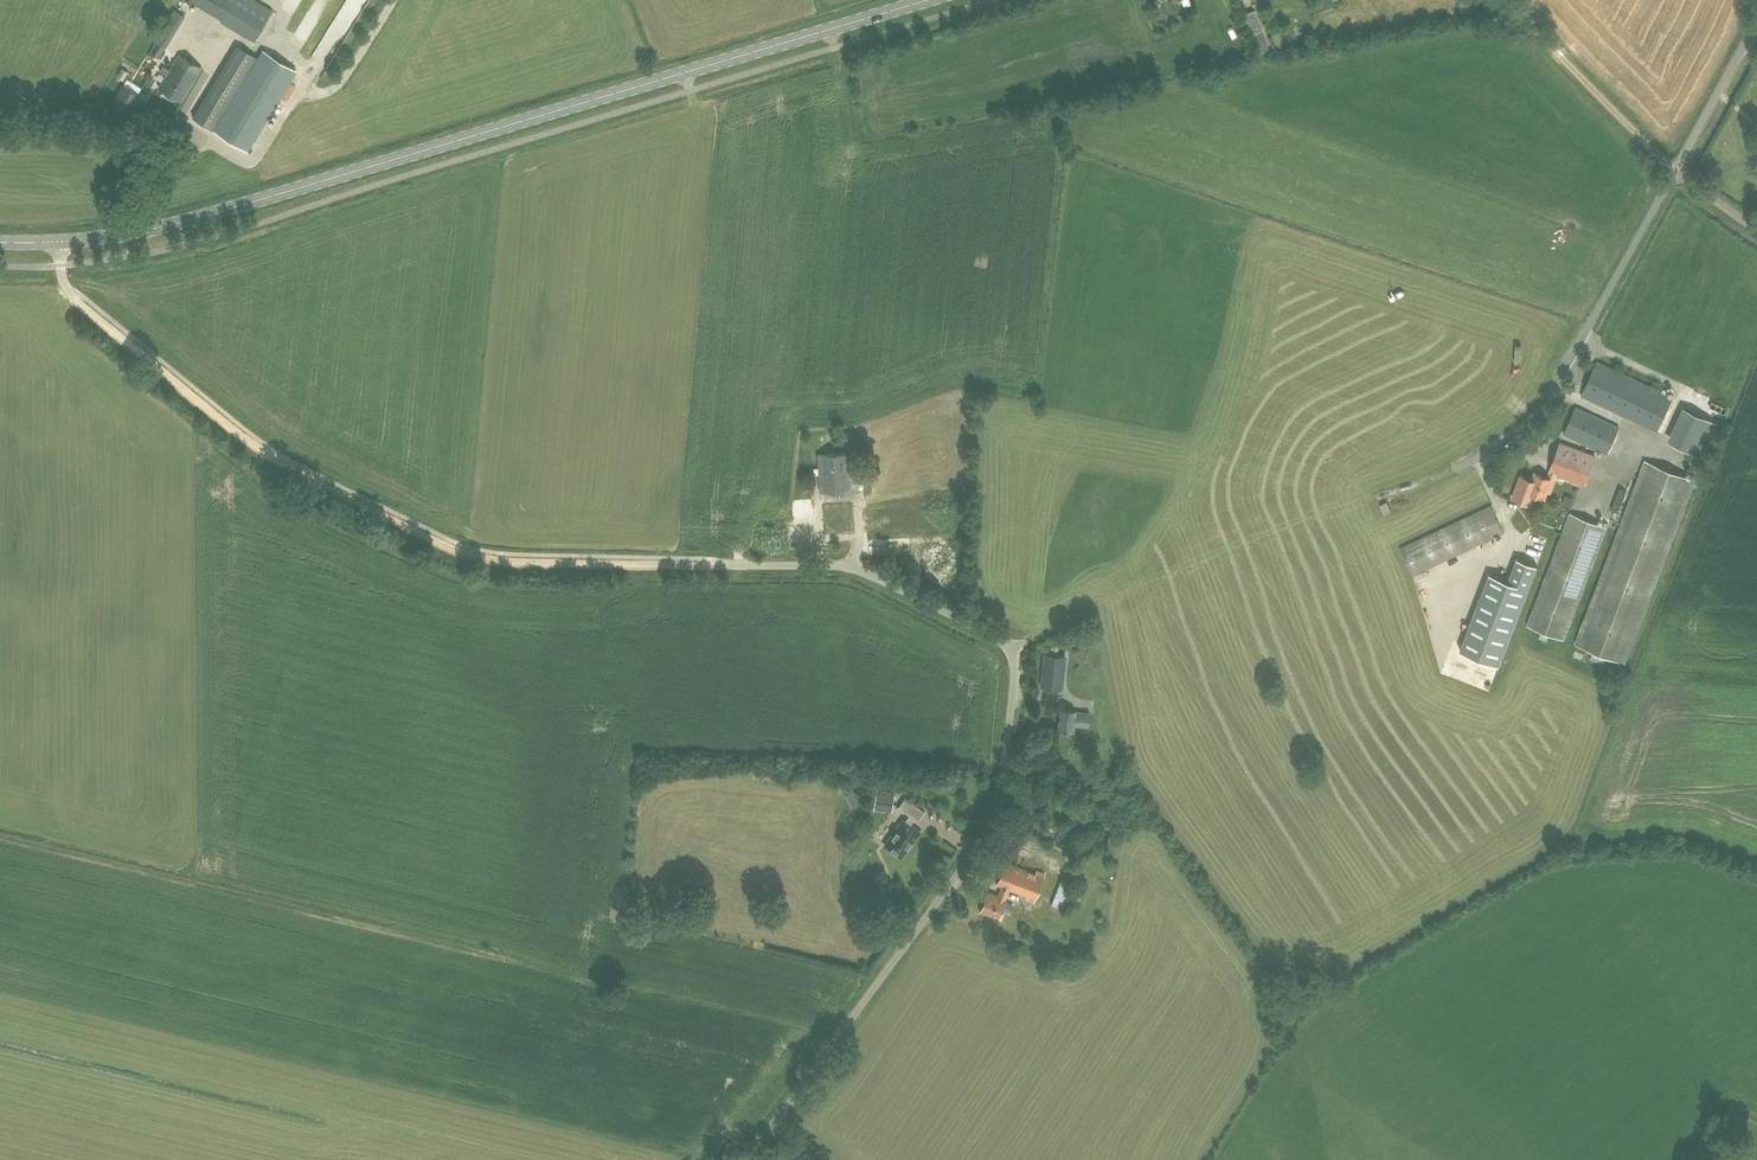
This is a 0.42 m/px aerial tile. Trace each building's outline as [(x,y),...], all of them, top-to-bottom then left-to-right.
[(272,10),(255,0),(192,0),(255,38),(272,10)] [(365,14),(371,6),(364,0),(358,0),(353,5),(365,14)] [(166,48),(185,16),(173,9),(162,26),(157,23),(148,37),(155,41),(148,53),(159,59),(166,48)] [(1252,34),(1263,29),(1255,9),(1244,14),(1252,34)] [(1262,53),(1274,49),(1268,29),(1256,33),(1262,53)] [(239,46),(195,118),(246,149),(295,69),(263,49),(258,58),(239,46)] [(181,101),(201,68),(179,54),(169,70),(163,66),(160,71),(167,75),(159,87),(181,101)] [(128,72),(122,69),(117,76),(123,80),(128,72)] [(126,116),(138,95),(123,85),(110,106),(126,116)] [(1597,361),(1581,396),(1656,431),(1673,397),(1597,361)] [(1566,373),(1559,387),(1565,390),(1572,376),(1566,373)] [(1564,433),(1607,454),(1619,426),(1576,406),(1564,433)] [(1704,457),(1709,447),(1681,433),(1676,443),(1704,457)] [(1530,503),(1531,500),(1534,494),(1545,498),(1548,491),(1551,492),(1557,474),(1585,484),(1595,456),(1560,443),(1550,471),(1548,477),(1535,472),(1532,479),(1521,475),(1514,492),(1513,497),(1530,503)] [(821,491),(850,489),(848,453),(819,454),(821,491)] [(1625,662),(1661,569),(1696,481),(1646,461),(1613,543),(1575,643),(1593,650),(1590,659),(1604,665),(1607,655),(1625,662)] [(1616,509),(1624,512),(1632,490),(1624,487),(1616,509)] [(1384,514),(1391,510),(1387,502),(1380,505),(1384,514)] [(1491,506),(1401,548),(1413,574),(1495,536),(1503,532),(1491,506)] [(1564,639),(1603,538),(1607,527),(1570,512),(1567,519),(1565,525),(1560,538),(1527,625),(1541,630),(1538,639),(1547,642),(1550,633),(1564,639)] [(1489,573),(1460,650),(1500,665),(1538,565),(1517,557),(1508,580),(1489,573)] [(1062,688),(1065,656),(1045,654),(1042,686),(1062,688)] [(1088,727),(1090,713),(1075,712),(1075,711),(1061,709),(1058,729),(1073,731),(1074,725),(1088,727)] [(847,787),(852,795),(859,790),(854,783),(847,787)] [(1070,795),(1073,796),(1083,801),(1087,792),(1074,786),(1070,794),(1070,795)] [(874,809),(892,812),(895,792),(877,789),(874,809)] [(918,821),(925,811),(906,797),(899,807),(909,815),(905,821),(903,819),(884,845),(901,857),(920,832),(910,824),(915,819),(918,821)] [(1023,829),(1026,819),(1016,815),(1012,825),(1023,829)] [(1036,873),(1006,862),(997,884),(1002,886),(1009,889),(1027,896),(1026,899),(1034,902),(1045,873),(1037,870),(1036,873)] [(1083,888),(1076,885),(1075,885),(1072,896),(1078,899),(1083,888)] [(1006,898),(1009,889),(1002,886),(998,895),(988,892),(980,912),(999,919),(1007,898),(1006,898)]
